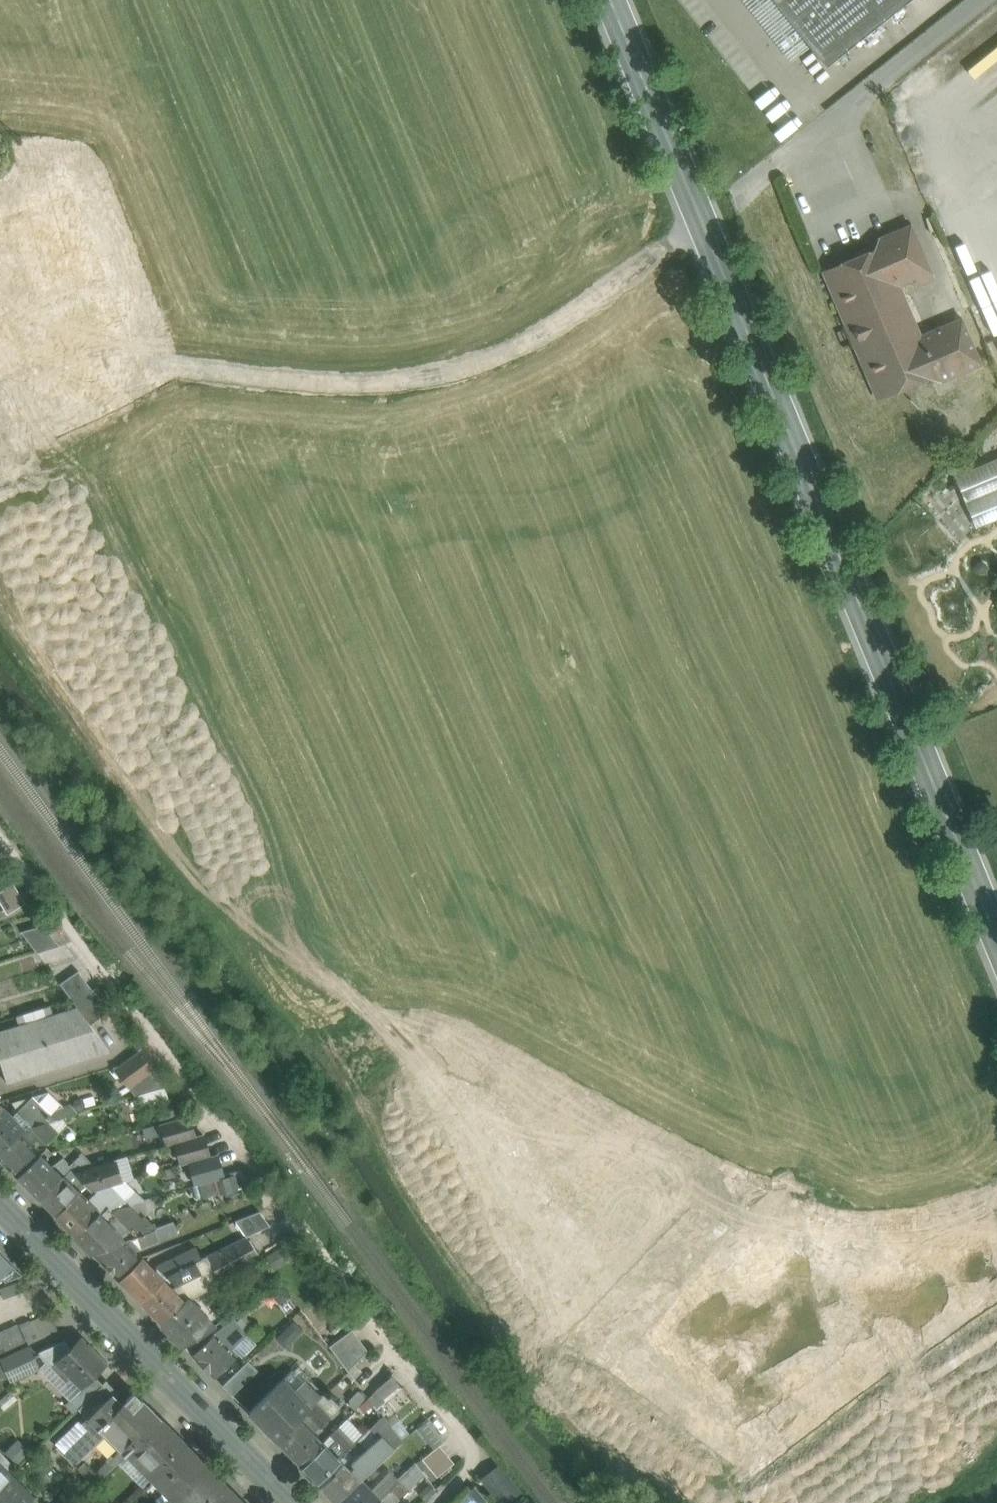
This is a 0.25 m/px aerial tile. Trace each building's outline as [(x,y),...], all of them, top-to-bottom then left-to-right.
[(811,47),(870,0),(773,0),(811,47)] [(912,224),(879,238),(882,246),(845,262),(847,268),(831,275),(853,327),(867,321),(872,334),(858,340),(880,391),(896,384),(899,390),(945,371),(948,372),(951,377),(981,364),(962,318),(921,335),(900,285),(912,280),(915,286),(934,278),(912,224)] [(958,243),(980,293),(996,285),(996,246),(989,229),(958,243)] [(955,476),(976,528),(996,519),(996,459),(955,476)] [(0,892),(0,901),(8,914),(25,903),(13,884),(0,892)] [(43,925),(21,932),(37,953),(59,946),(43,925)] [(92,990),(78,971),(60,984),(74,1004),(92,990)] [(92,990),(74,1004),(78,1008),(90,1025),(113,1008),(97,987),(92,990)] [(49,1006),(17,1016),(20,1026),(52,1016),(49,1006)] [(0,1032),(0,1060),(7,1083),(109,1050),(90,1025),(78,1008),(52,1016),(20,1026),(0,1032)] [(137,1052),(119,1065),(120,1065),(112,1067),(135,1096),(138,1095),(164,1087),(137,1052)] [(9,1087),(13,1098),(39,1090),(36,1079),(9,1087)] [(164,1087),(138,1095),(141,1106),(168,1098),(164,1087)] [(33,1096),(17,1113),(20,1116),(31,1105),(48,1123),(78,1114),(70,1104),(64,1106),(48,1092),(33,1096)] [(31,1105),(20,1116),(29,1125),(32,1128),(48,1123),(31,1105)] [(20,1116),(17,1113),(8,1122),(18,1133),(20,1134),(29,1125),(20,1116)] [(0,1114),(0,1151),(18,1133),(8,1122),(0,1114)] [(188,1115),(161,1123),(168,1146),(176,1143),(175,1143),(195,1137),(195,1136),(188,1115)] [(58,1132),(48,1123),(32,1128),(45,1141),(47,1143),(58,1132)] [(0,1151),(0,1159),(18,1177),(40,1155),(30,1145),(36,1139),(41,1145),(45,1141),(32,1128),(29,1125),(20,1134),(18,1133),(0,1151)] [(195,1137),(175,1143),(176,1143),(182,1164),(209,1156),(202,1134),(195,1136),(195,1137)] [(51,1166),(44,1158),(21,1181),(38,1198),(62,1176),(63,1178),(72,1169),(75,1171),(91,1166),(81,1155),(70,1165),(67,1163),(68,1162),(63,1158),(51,1166)] [(62,1176),(38,1198),(57,1217),(80,1195),(79,1193),(88,1185),(93,1191),(121,1182),(114,1160),(91,1166),(75,1171),(72,1169),(63,1178),(62,1176)] [(235,1170),(219,1173),(217,1164),(187,1169),(191,1195),(237,1188),(235,1170)] [(128,1204),(112,1188),(101,1198),(128,1225),(139,1215),(128,1204)] [(88,1203),(80,1195),(57,1217),(74,1235),(97,1212),(93,1208),(97,1203),(93,1199),(88,1203)] [(154,1228),(173,1221),(151,1197),(128,1204),(139,1215),(153,1229),(154,1228)] [(270,1225),(259,1211),(235,1220),(246,1236),(270,1225)] [(97,1212),(74,1235),(89,1249),(115,1230),(97,1212)] [(153,1229),(139,1215),(128,1225),(137,1235),(153,1229)] [(173,1221),(154,1228),(159,1240),(178,1233),(173,1221)] [(861,1319),(766,1224),(704,1286),(719,1301),(725,1295),(747,1317),(779,1285),(837,1343),(861,1319)] [(137,1235),(125,1240),(133,1248),(138,1246),(139,1248),(159,1240),(154,1228),(153,1229),(137,1235)] [(115,1230),(89,1249),(91,1253),(92,1252),(124,1240),(115,1230)] [(246,1236),(206,1257),(220,1282),(261,1257),(246,1236)] [(124,1240),(92,1252),(119,1280),(142,1257),(133,1248),(125,1240),(124,1240)] [(286,1242),(265,1255),(275,1270),(296,1258),(286,1242)] [(1,1275),(12,1265),(0,1253),(0,1276),(1,1275)] [(185,1254),(157,1266),(154,1269),(163,1279),(186,1267),(183,1260),(187,1258),(185,1254)] [(142,1257),(119,1280),(140,1301),(163,1279),(154,1269),(142,1257)] [(187,1298),(220,1282),(206,1257),(196,1262),(201,1274),(192,1279),(176,1286),(173,1288),(184,1300),(187,1298)] [(196,1262),(186,1267),(192,1279),(201,1274),(196,1262)] [(12,1265),(1,1275),(6,1280),(22,1275),(12,1265)] [(192,1279),(186,1267),(163,1279),(173,1288),(176,1286),(192,1279)] [(163,1279),(140,1301),(162,1323),(184,1300),(173,1288),(163,1279)] [(0,1289),(0,1291),(3,1298),(23,1290),(20,1281),(0,1289)] [(215,1326),(187,1298),(184,1300),(162,1323),(161,1323),(183,1346),(202,1334),(215,1326)] [(30,1321),(39,1339),(58,1330),(49,1312),(30,1321)] [(207,1340),(192,1355),(214,1377),(236,1355),(230,1349),(247,1334),(233,1318),(215,1333),(207,1340)] [(29,1320),(18,1325),(26,1344),(39,1339),(30,1321),(29,1320)] [(26,1344),(18,1325),(17,1324),(0,1331),(0,1357),(26,1345),(26,1344)] [(771,1361),(787,1346),(765,1324),(749,1339),(771,1361)] [(368,1350),(352,1329),(329,1346),(347,1371),(368,1350)] [(202,1334),(183,1346),(192,1355),(207,1340),(202,1334)] [(81,1336),(71,1347),(65,1340),(37,1353),(66,1382),(70,1378),(81,1388),(81,1389),(95,1376),(108,1363),(81,1336)] [(28,1346),(2,1358),(9,1374),(35,1362),(28,1346)] [(248,1360),(222,1385),(232,1395),(258,1370),(248,1360)] [(735,1384),(729,1378),(735,1372),(730,1367),(717,1380),(771,1431),(785,1417),(742,1377),(735,1384)] [(292,1369),(249,1412),(277,1441),(299,1419),(305,1413),(315,1403),(321,1397),(316,1391),(315,1393),(292,1369)] [(363,1395),(356,1388),(346,1398),(362,1414),(394,1382),(385,1373),(363,1395)] [(95,1376),(81,1389),(81,1388),(69,1400),(78,1409),(103,1384),(95,1376)] [(103,1384),(78,1409),(87,1418),(99,1430),(103,1426),(101,1424),(126,1400),(107,1380),(103,1384)] [(126,1400),(101,1424),(103,1426),(99,1430),(87,1418),(58,1448),(74,1465),(108,1431),(118,1441),(114,1444),(125,1455),(162,1419),(135,1392),(126,1400)] [(315,1403),(305,1413),(318,1427),(319,1428),(333,1414),(329,1410),(325,1413),(315,1403)] [(318,1427),(305,1413),(299,1419),(313,1432),(318,1427)] [(353,1474),(359,1480),(401,1442),(401,1441),(382,1417),(362,1436),(357,1440),(366,1449),(354,1466),(357,1470),(353,1474)] [(162,1419),(125,1455),(149,1479),(185,1443),(162,1419)] [(313,1432),(299,1419),(277,1441),(300,1464),(322,1442),(313,1432)] [(339,1426),(352,1440),(355,1443),(357,1440),(362,1436),(346,1419),(339,1426)] [(416,1425),(429,1446),(439,1440),(426,1419),(416,1425)] [(352,1440),(339,1426),(330,1435),(344,1448),(352,1440)] [(322,1442),(339,1459),(347,1451),(344,1448),(330,1435),(322,1442)] [(322,1442),(300,1464),(316,1481),(339,1459),(322,1442)] [(359,1480),(361,1481),(338,1502),(374,1502),(377,1500),(398,1479),(389,1470),(406,1454),(408,1452),(401,1442),(359,1480)] [(436,1442),(420,1457),(437,1475),(453,1460),(436,1442)] [(149,1479),(173,1502),(176,1500),(209,1467),(185,1443),(149,1479)] [(0,1469),(9,1460),(0,1451),(0,1468),(0,1469)] [(406,1454),(389,1470),(398,1479),(415,1463),(406,1454)] [(339,1459),(316,1481),(338,1502),(361,1481),(359,1480),(353,1474),(339,1459)] [(377,1500),(374,1502),(394,1502),(424,1474),(415,1463),(398,1479),(377,1500)] [(501,1464),(480,1479),(497,1502),(506,1502),(522,1491),(501,1464)] [(176,1500),(179,1502),(237,1502),(241,1499),(209,1467),(176,1500)] [(0,1468),(0,1502),(29,1502),(31,1501),(0,1469),(0,1468)] [(466,1493),(474,1502),(486,1502),(488,1502),(475,1486),(466,1493)]
